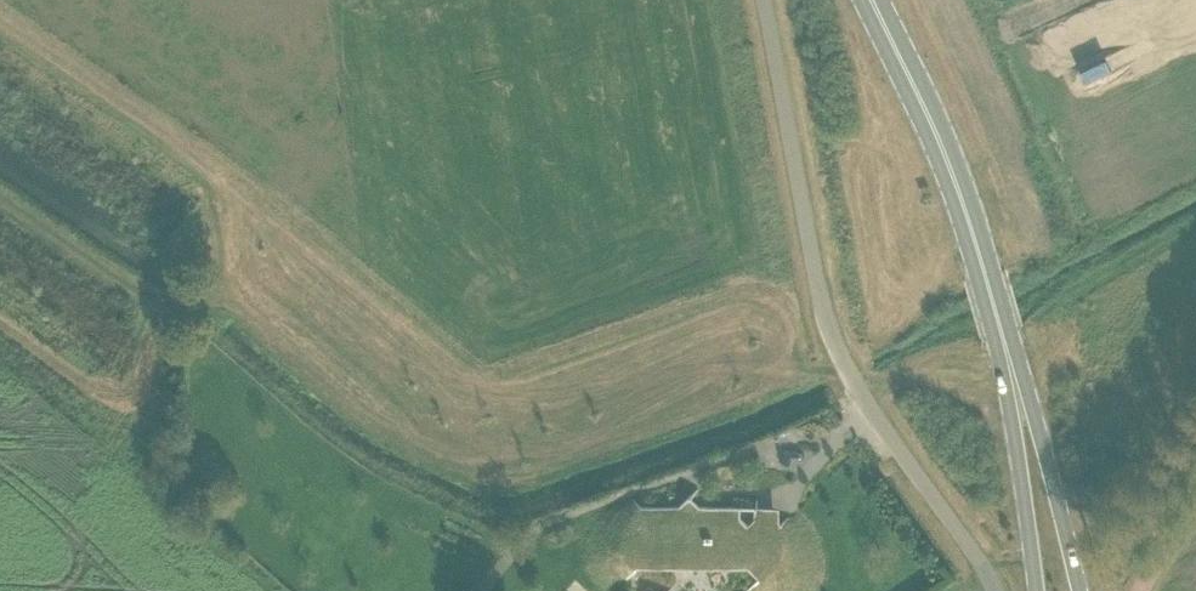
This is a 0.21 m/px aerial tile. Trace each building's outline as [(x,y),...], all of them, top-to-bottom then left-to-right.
[(698,490),(697,489),(678,508),(641,508),(632,499),(631,500),(641,510),(641,530),(619,552),(634,567),(636,567),(625,579),(626,580),(639,567),(745,567),(757,579),(745,590),(747,590),(778,560),(778,527),(789,520),(788,518),(776,526),(776,534),(754,534),(740,520),(740,510),(754,510),(753,511),(757,511),(757,499),(755,499),(755,508),(699,508),(690,498),(698,490)]
